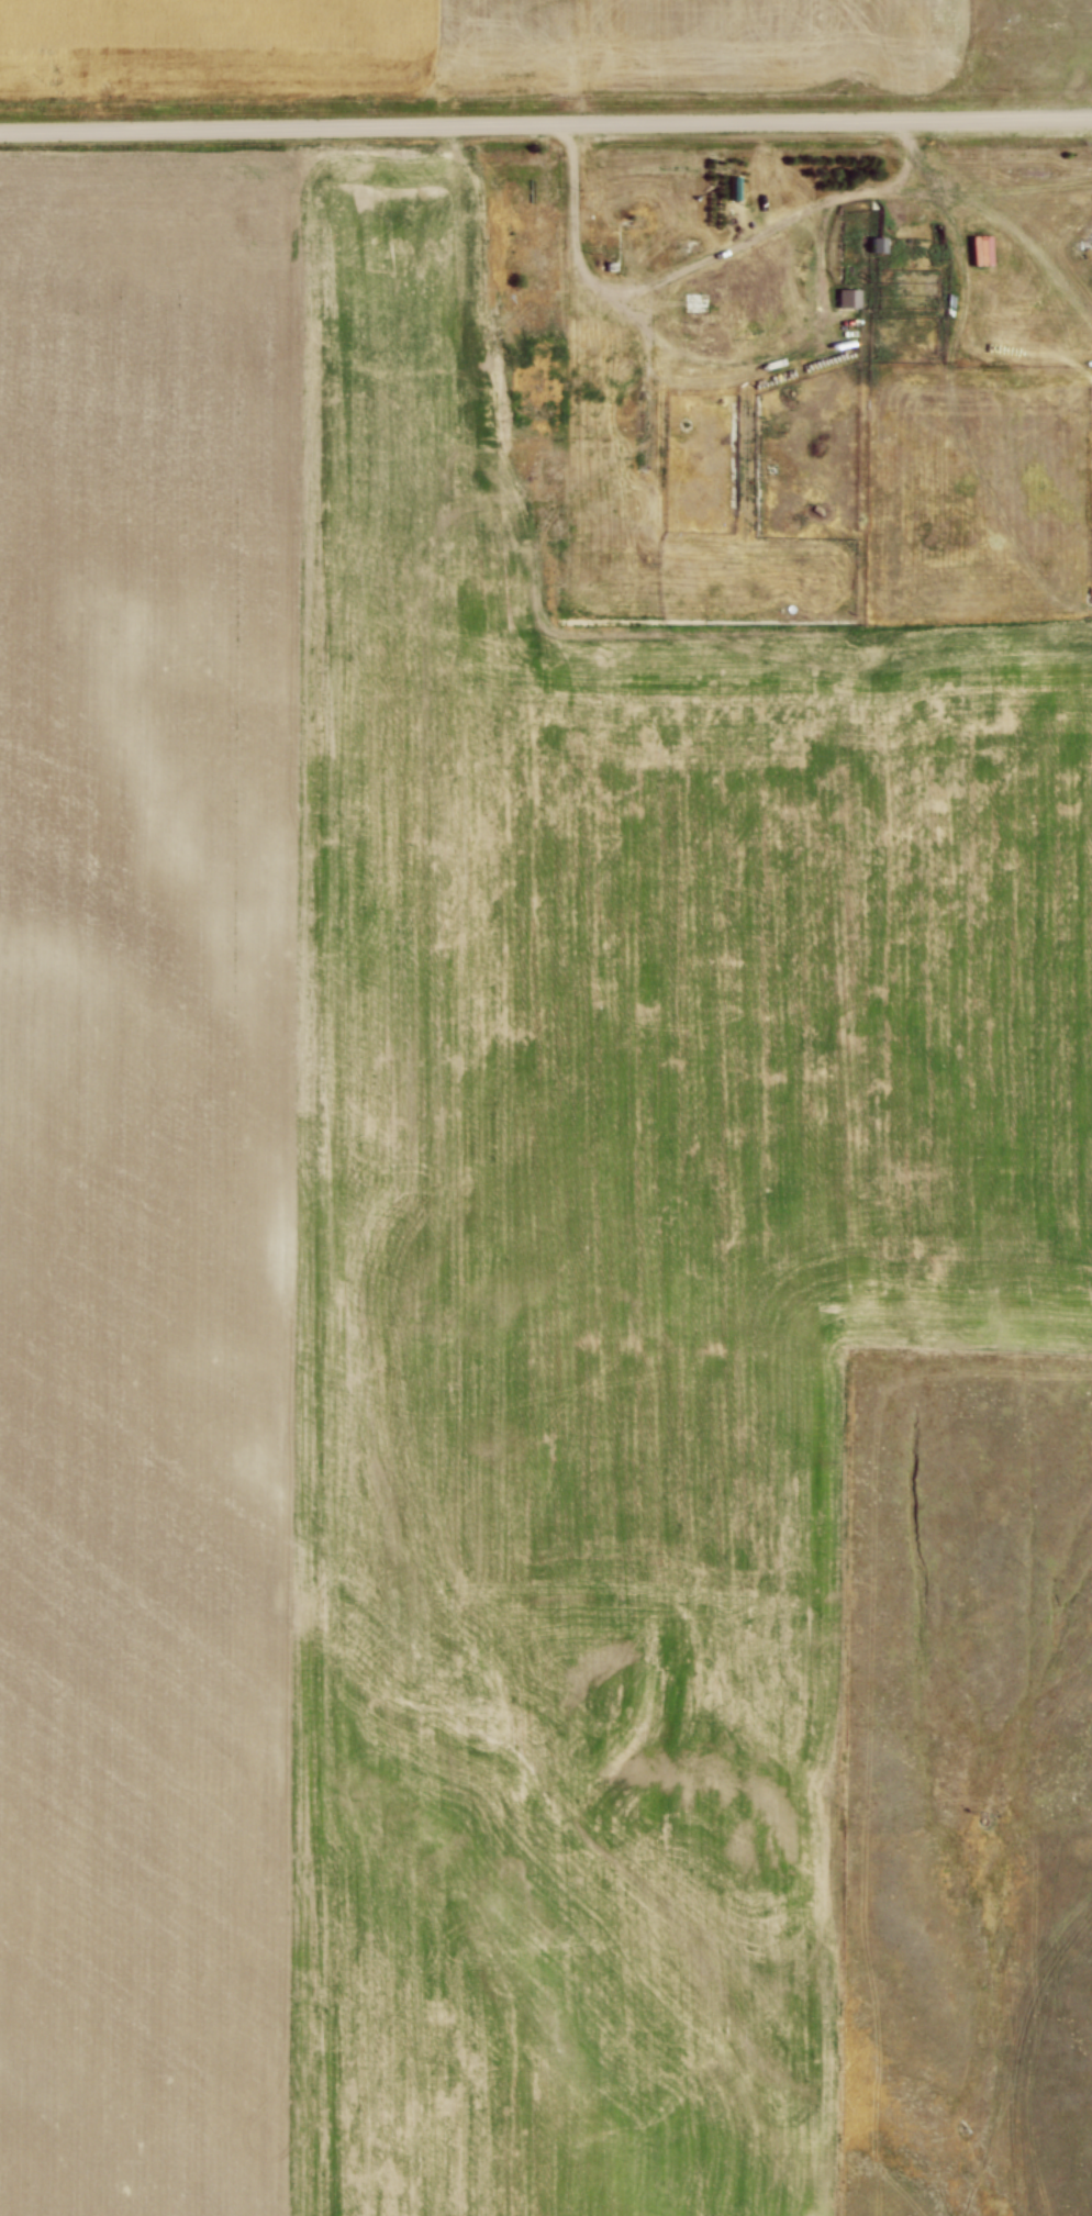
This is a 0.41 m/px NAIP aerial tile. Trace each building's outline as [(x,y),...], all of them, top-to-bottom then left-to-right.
[(874,238),(873,252),(885,252),(886,239),(874,238)] [(860,289),(840,289),(840,308),(860,308),(860,289)] [(710,293),(687,293),(686,312),(709,312),(710,293)]
